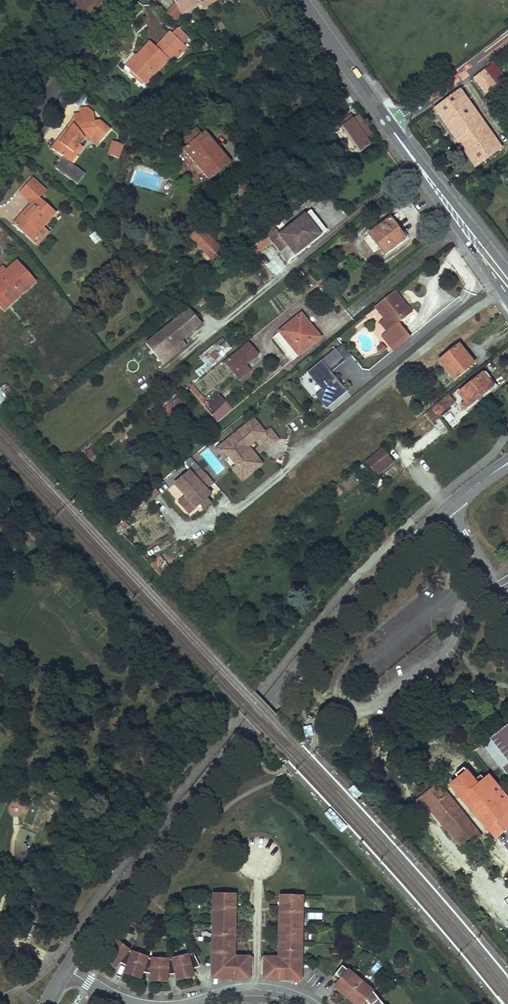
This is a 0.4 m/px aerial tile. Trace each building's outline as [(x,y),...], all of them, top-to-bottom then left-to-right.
[(91,19),(103,0),(65,0),(91,19)] [(216,0),(175,0),(176,2),(183,14),(200,4),(203,8),(216,0)] [(177,22),(183,14),(176,2),(167,14),(177,22)] [(161,43),(173,54),(177,58),(187,47),(184,44),(190,38),(179,27),(173,34),(171,32),(161,43)] [(145,84),(169,59),(157,47),(151,42),(137,56),(136,55),(125,66),(145,84)] [(169,59),(173,54),(161,43),(157,47),(169,59)] [(491,64),(474,78),(486,93),(503,80),(491,64)] [(421,91),(431,84),(427,79),(418,86),(421,91)] [(459,90),(435,108),(476,166),(502,148),(459,90)] [(94,136),(100,142),(111,130),(101,122),(95,122),(95,113),(80,115),(74,115),(75,120),(75,125),(71,131),(68,129),(52,149),(64,157),(59,163),(68,170),(73,163),(72,162),(68,159),(80,144),(85,137),(94,136)] [(351,115),(339,123),(360,152),(372,144),(367,137),(372,134),(359,114),(353,118),(351,115)] [(170,123),(161,130),(165,136),(175,129),(170,123)] [(197,129),(183,140),(188,145),(184,149),(210,180),(232,163),(206,131),(202,134),(197,129)] [(94,136),(85,137),(87,142),(93,142),(97,145),(100,142),(94,136)] [(119,156),(122,142),(110,139),(107,154),(119,156)] [(83,147),(80,144),(68,159),(72,162),(83,147)] [(239,178),(231,184),(241,196),(248,190),(239,178)] [(32,179),(28,183),(41,194),(45,190),(32,179)] [(39,196),(41,194),(28,183),(19,193),(32,203),(34,205),(16,226),(37,245),(49,232),(44,227),(57,212),(39,196)] [(13,224),(16,226),(34,205),(32,203),(13,224)] [(327,229),(311,210),(305,214),(321,234),(327,229)] [(321,234),(305,214),(281,234),(275,227),(266,234),(280,251),(288,244),(296,254),(321,234)] [(391,218),(370,234),(385,254),(406,238),(391,218)] [(190,236),(196,242),(206,233),(200,227),(190,236)] [(222,251),(206,233),(196,242),(212,260),(222,251)] [(8,271),(0,278),(0,297),(3,294),(12,303),(37,281),(19,261),(8,271)] [(393,328),(387,332),(383,336),(394,350),(410,337),(398,323),(412,312),(406,305),(404,307),(398,300),(401,298),(395,290),(375,306),(385,318),(393,328)] [(12,303),(3,294),(0,297),(0,307),(3,311),(12,303)] [(406,305),(401,298),(398,300),(404,307),(406,305)] [(203,323),(190,308),(184,313),(197,328),(203,323)] [(197,328),(184,313),(146,343),(164,364),(171,358),(166,352),(183,339),(197,328)] [(301,315),(279,332),(298,356),(320,338),(301,315)] [(393,328),(385,318),(379,323),(387,332),(393,328)] [(225,338),(198,353),(204,364),(195,369),(196,372),(233,353),(225,338)] [(171,358),(187,345),(183,339),(166,352),(171,358)] [(248,344),(225,362),(234,373),(245,364),(257,355),(248,344)] [(460,345),(439,361),(454,379),(474,363),(460,345)] [(317,394),(328,407),(349,390),(336,373),(333,375),(331,372),(333,370),(347,359),(337,347),(308,371),(323,389),(317,394)] [(249,370),(245,364),(234,373),(238,378),(249,370)] [(494,386),(483,373),(459,392),(466,402),(462,406),(464,409),(467,407),(469,405),(494,386)] [(220,393),(205,406),(218,421),(233,408),(220,393)] [(450,395),(433,408),(438,415),(456,402),(450,395)] [(189,409),(179,396),(163,410),(173,422),(189,409)] [(438,415),(433,408),(426,414),(432,422),(439,417),(438,415)] [(442,435),(449,430),(441,418),(434,422),(442,435)] [(253,419),(216,448),(220,452),(226,447),(231,454),(229,456),(236,464),(242,472),(255,462),(244,449),(248,446),(259,437),(268,447),(277,439),(268,428),(264,432),(253,419)] [(261,463),(248,446),(244,449),(255,462),(242,472),(236,464),(232,467),(241,479),(261,463)] [(226,447),(220,452),(225,459),(229,456),(231,454),(226,447)] [(382,448),(367,460),(378,474),(393,463),(382,448)] [(214,484),(202,470),(195,476),(191,471),(175,484),(186,497),(179,502),(189,514),(199,505),(207,499),(211,495),(207,489),(214,484)] [(376,489),(378,491),(386,485),(384,482),(376,489)] [(336,485),(329,491),(335,499),(342,493),(336,485)] [(161,492),(156,486),(141,497),(147,504),(161,492)] [(207,499),(199,505),(203,510),(211,504),(207,499)] [(123,532),(129,524),(120,519),(115,527),(123,532)] [(160,554),(150,562),(159,574),(170,566),(160,554)] [(305,736),(313,734),(311,724),(303,725),(305,736)] [(490,739),(507,762),(507,725),(490,739)] [(417,789),(423,795),(438,783),(433,776),(417,789)] [(446,820),(442,823),(449,833),(467,819),(440,785),(441,784),(439,782),(438,783),(423,795),(416,800),(427,815),(432,811),(436,808),(446,820)] [(351,788),(348,790),(355,797),(358,795),(360,793),(353,785),(351,788)] [(28,804),(22,823),(45,830),(50,811),(28,804)] [(347,827),(329,808),(327,811),(324,813),(341,832),(344,830),(347,827)] [(432,811),(442,823),(446,820),(436,808),(432,811)] [(481,836),(467,819),(449,833),(464,851),(481,836)] [(212,957),(212,968),(212,971),(249,973),(249,957),(247,957),(234,956),(230,956),(230,953),(234,953),(234,942),(231,942),(231,939),(234,939),(235,926),(231,926),(231,922),(235,922),(235,911),(231,911),(232,907),(235,907),(236,894),(216,894),(215,957),(212,957)] [(279,927),(279,939),(282,939),(282,943),(278,943),(278,955),(282,955),(282,958),(278,958),(266,957),(264,957),(263,974),(301,974),(301,958),(297,958),(298,928),(299,928),(300,896),(283,896),(283,900),(279,900),(279,909),(283,909),(283,915),(279,915),(279,923),(283,923),(282,928),(279,927)] [(129,950),(116,940),(106,953),(109,955),(107,957),(114,963),(116,961),(118,963),(119,962),(120,963),(128,966),(127,968),(130,969),(129,972),(138,975),(138,972),(142,973),(142,972),(144,972),(152,973),(151,975),(155,976),(155,979),(164,979),(164,976),(167,977),(167,974),(169,974),(177,973),(177,975),(181,974),(181,977),(189,975),(188,972),(192,971),(192,969),(193,969),(200,966),(194,954),(188,956),(188,955),(172,959),(173,960),(167,961),(167,959),(152,959),(152,960),(147,959),(148,957),(132,952),(132,953),(128,951),(129,950)] [(115,967),(118,963),(116,961),(114,963),(107,957),(109,955),(106,953),(103,957),(115,967)] [(342,966),(332,977),(338,982),(337,983),(340,985),(338,988),(345,993),(346,991),(352,996),(350,998),(356,1003),(358,1001),(361,1003),(362,1002),(363,1003),(382,1003),(372,991),(373,989),(349,969),(348,971),(342,966)] [(130,969),(127,968),(125,972),(140,978),(142,973),(138,972),(138,975),(129,972),(130,969)] [(177,975),(178,980),(194,976),(192,971),(188,972),(189,975),(181,977),(181,974),(177,975)] [(249,973),(212,971),(212,979),(249,980),(249,973)] [(334,987),(354,1003),(360,1003),(361,1003),(358,1001),(356,1003),(350,998),(352,996),(346,991),(345,993),(338,988),(340,985),(337,983),(334,987)]
